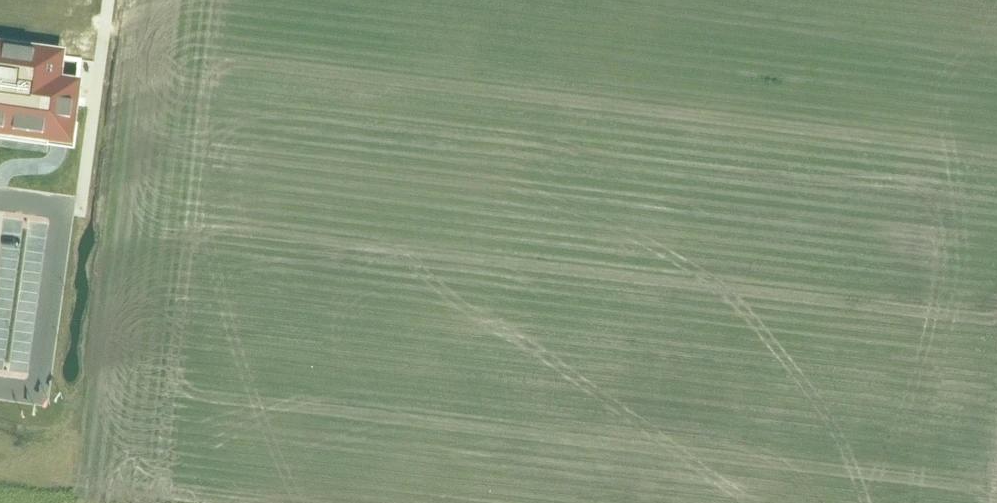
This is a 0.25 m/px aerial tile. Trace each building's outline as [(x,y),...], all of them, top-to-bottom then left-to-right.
[(52,143),(61,144),(68,145),(71,145),(77,106),(79,87),(76,87),(59,85),(62,62),(63,58),(0,50),(0,136),(52,143)]
